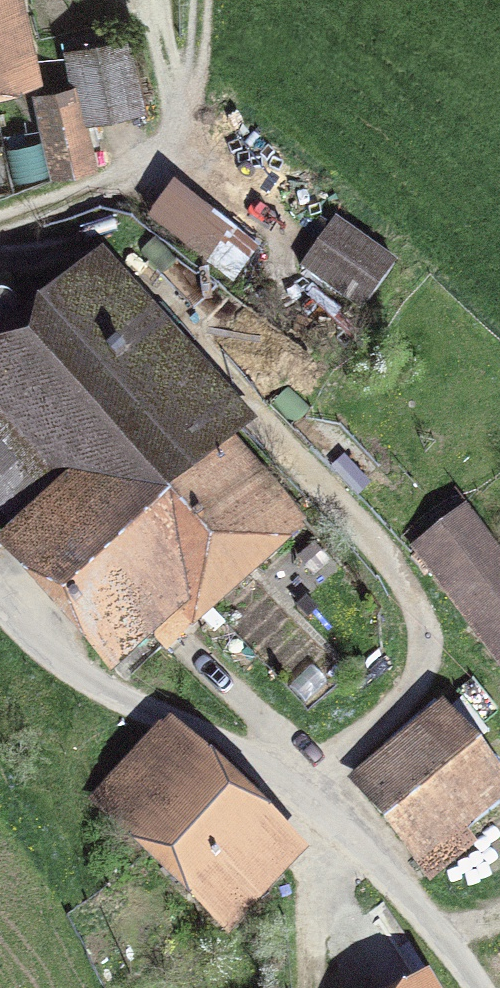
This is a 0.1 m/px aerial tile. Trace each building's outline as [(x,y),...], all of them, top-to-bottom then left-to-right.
[(14,61),(0,2),(0,65),(14,61)] [(145,98),(132,40),(73,54),(81,87),(41,96),(59,177),(99,168),(87,111),(145,98)] [(188,245),(251,297),(282,254),(217,206),(188,245)] [(397,261),(338,219),(305,265),(363,308),(397,261)] [(53,508),(21,472),(0,490),(0,502),(122,638),(109,650),(131,675),(169,641),(147,616),(149,614),(98,557),(118,539),(181,609),(275,525),(209,451),(239,422),(107,272),(0,368),(0,410),(73,490),(53,508)] [(468,509),(418,546),(499,656),(499,552),(468,509)] [(367,788),(435,876),(472,846),(456,824),(499,790),(499,786),(450,723),(367,788)] [(101,800),(224,916),(280,859),(226,806),(237,795),(204,762),(192,773),(158,740),(101,800)] [(380,922),(340,946),(345,955),(335,961),(352,987),(397,987),(414,977),(380,922)]
